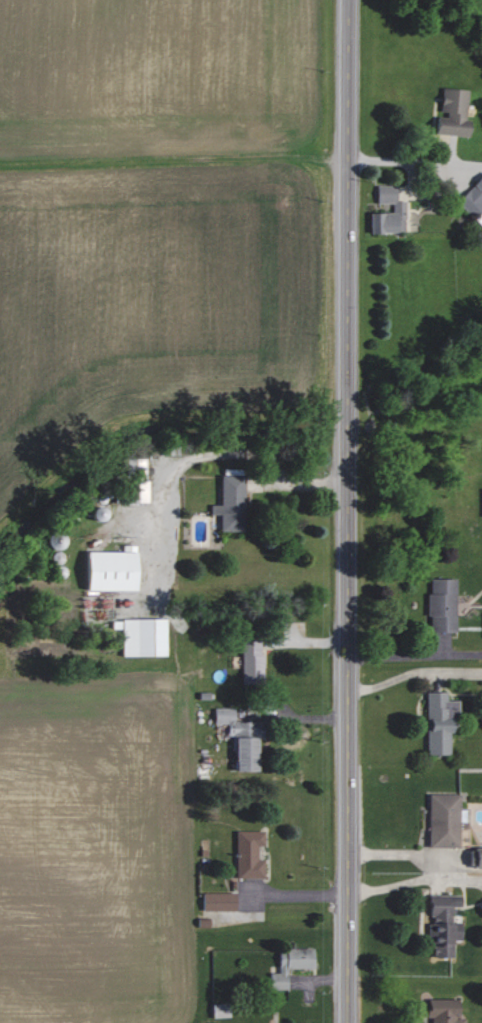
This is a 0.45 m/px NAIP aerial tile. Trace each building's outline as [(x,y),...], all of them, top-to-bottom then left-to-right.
[(468,90),(442,88),(439,115),(437,114),(435,133),(467,137),(469,121),(465,120),(468,90)] [(457,202),(475,219),(479,215),(481,218),(481,175),(457,202)] [(369,213),(369,233),(405,233),(405,201),(396,201),(396,185),(376,185),(376,203),(392,203),(392,213),(369,213)] [(220,504),(210,504),(210,514),(219,514),(220,530),(244,530),(243,474),(219,475),(220,504)] [(147,479),(128,479),(128,501),(146,501),(147,479)] [(135,590),(136,544),(122,544),(122,550),(85,549),(85,589),(135,590)] [(429,631),(455,631),(455,578),(428,578),(428,616),(430,616),(429,631)] [(165,655),(165,617),(121,618),(122,655),(165,655)] [(241,639),(242,682),(262,681),(261,638),(241,639)] [(447,691),(426,691),(427,754),(450,753),(449,732),(456,732),(456,699),(447,700),(447,691)] [(234,735),(234,770),(256,770),(256,729),(261,729),(261,721),(234,721),(234,707),(214,707),(214,723),(227,723),(227,735),(234,735)] [(458,847),(459,794),(428,793),(427,847),(458,847)] [(264,877),(263,859),(256,859),(256,845),(263,845),(263,830),(235,830),(235,878),(264,877)] [(468,848),(469,867),(481,867),(481,847),(468,848)] [(202,910),(234,910),(235,893),(202,892),(202,910)] [(433,956),(453,956),(453,939),(461,939),(461,922),(452,921),(452,906),(461,906),(461,894),(430,894),(430,923),(428,923),(428,937),(433,937),(433,956)] [(269,989),(287,989),(286,968),(312,968),(312,947),(278,948),(278,972),(269,972),(269,989)] [(465,1018),(457,1018),(457,998),(427,998),(427,1017),(429,1017),(429,1022),(465,1022),(465,1018)] [(211,1003),(212,1017),(228,1017),(228,1002),(211,1003)]
